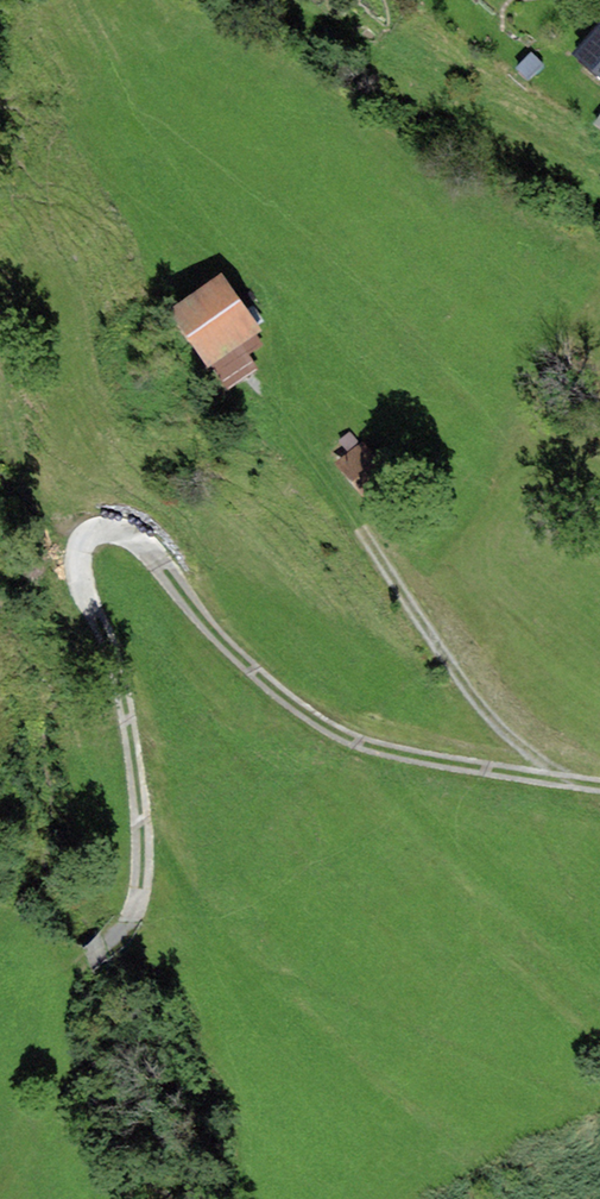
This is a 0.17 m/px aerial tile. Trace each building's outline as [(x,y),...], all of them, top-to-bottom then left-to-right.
[(599,77),(599,28),(597,25),(573,54),(599,77)] [(515,68),(528,81),(545,66),(532,52),(515,68)] [(168,310),(206,368),(212,364),(256,334),(262,330),(223,272),(168,310)] [(256,334),(212,364),(229,389),(259,369),(248,353),(262,343),(256,334)] [(348,453),(360,443),(350,432),(339,442),(348,453)] [(335,463),(351,482),(375,461),(360,443),(348,453),(335,463)]
